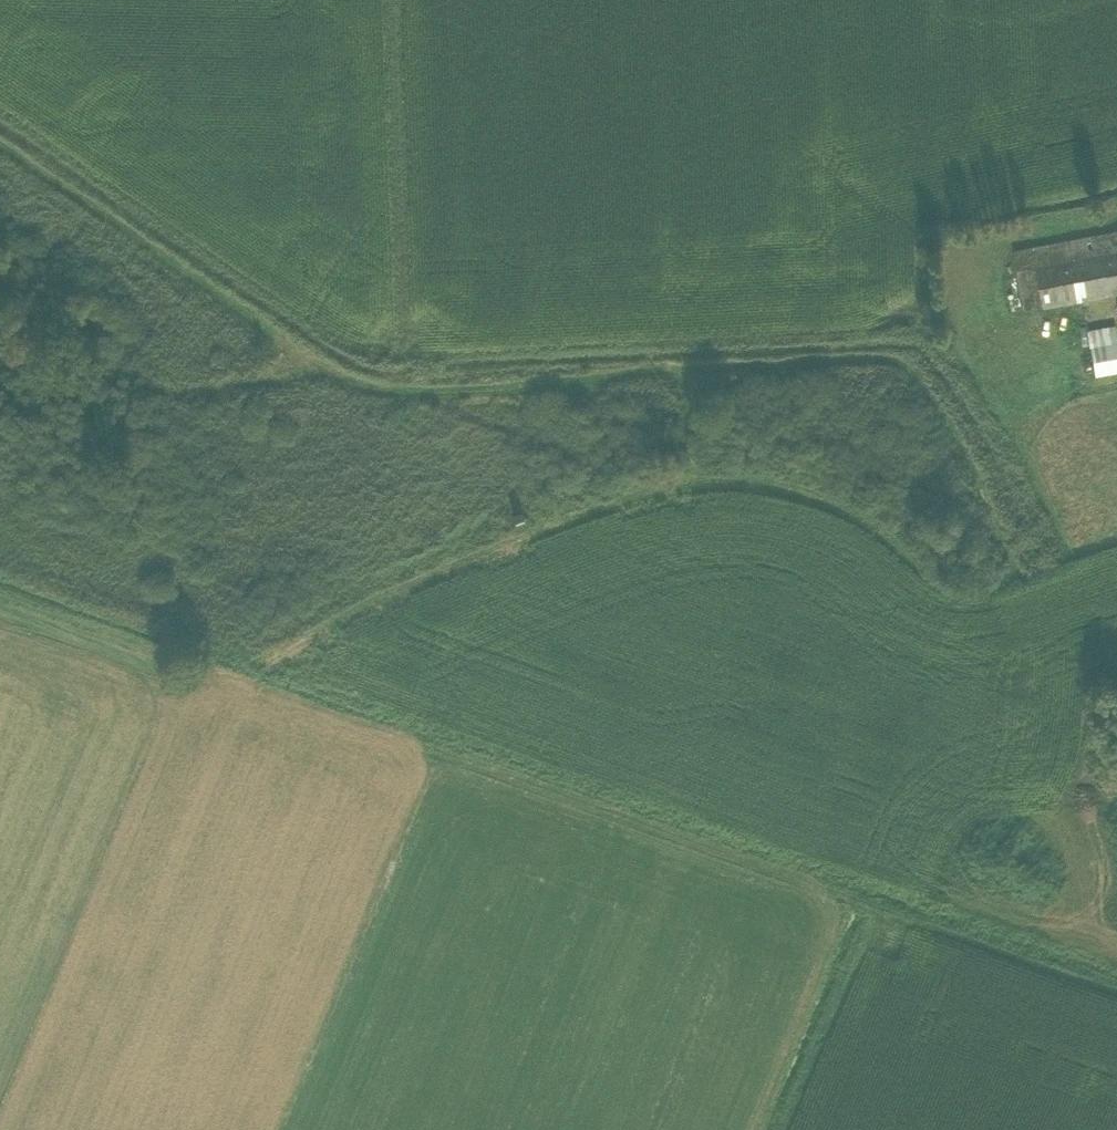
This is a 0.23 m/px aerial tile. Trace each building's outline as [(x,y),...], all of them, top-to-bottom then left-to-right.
[(1015,252),(1019,273),(1027,311),(1082,300),(1085,318),(1092,317),(1089,299),(1116,293),(1116,232),(1015,252)] [(1093,357),(1096,375),(1116,371),(1116,328),(1116,325),(1088,330),(1091,348),(1093,357)]
